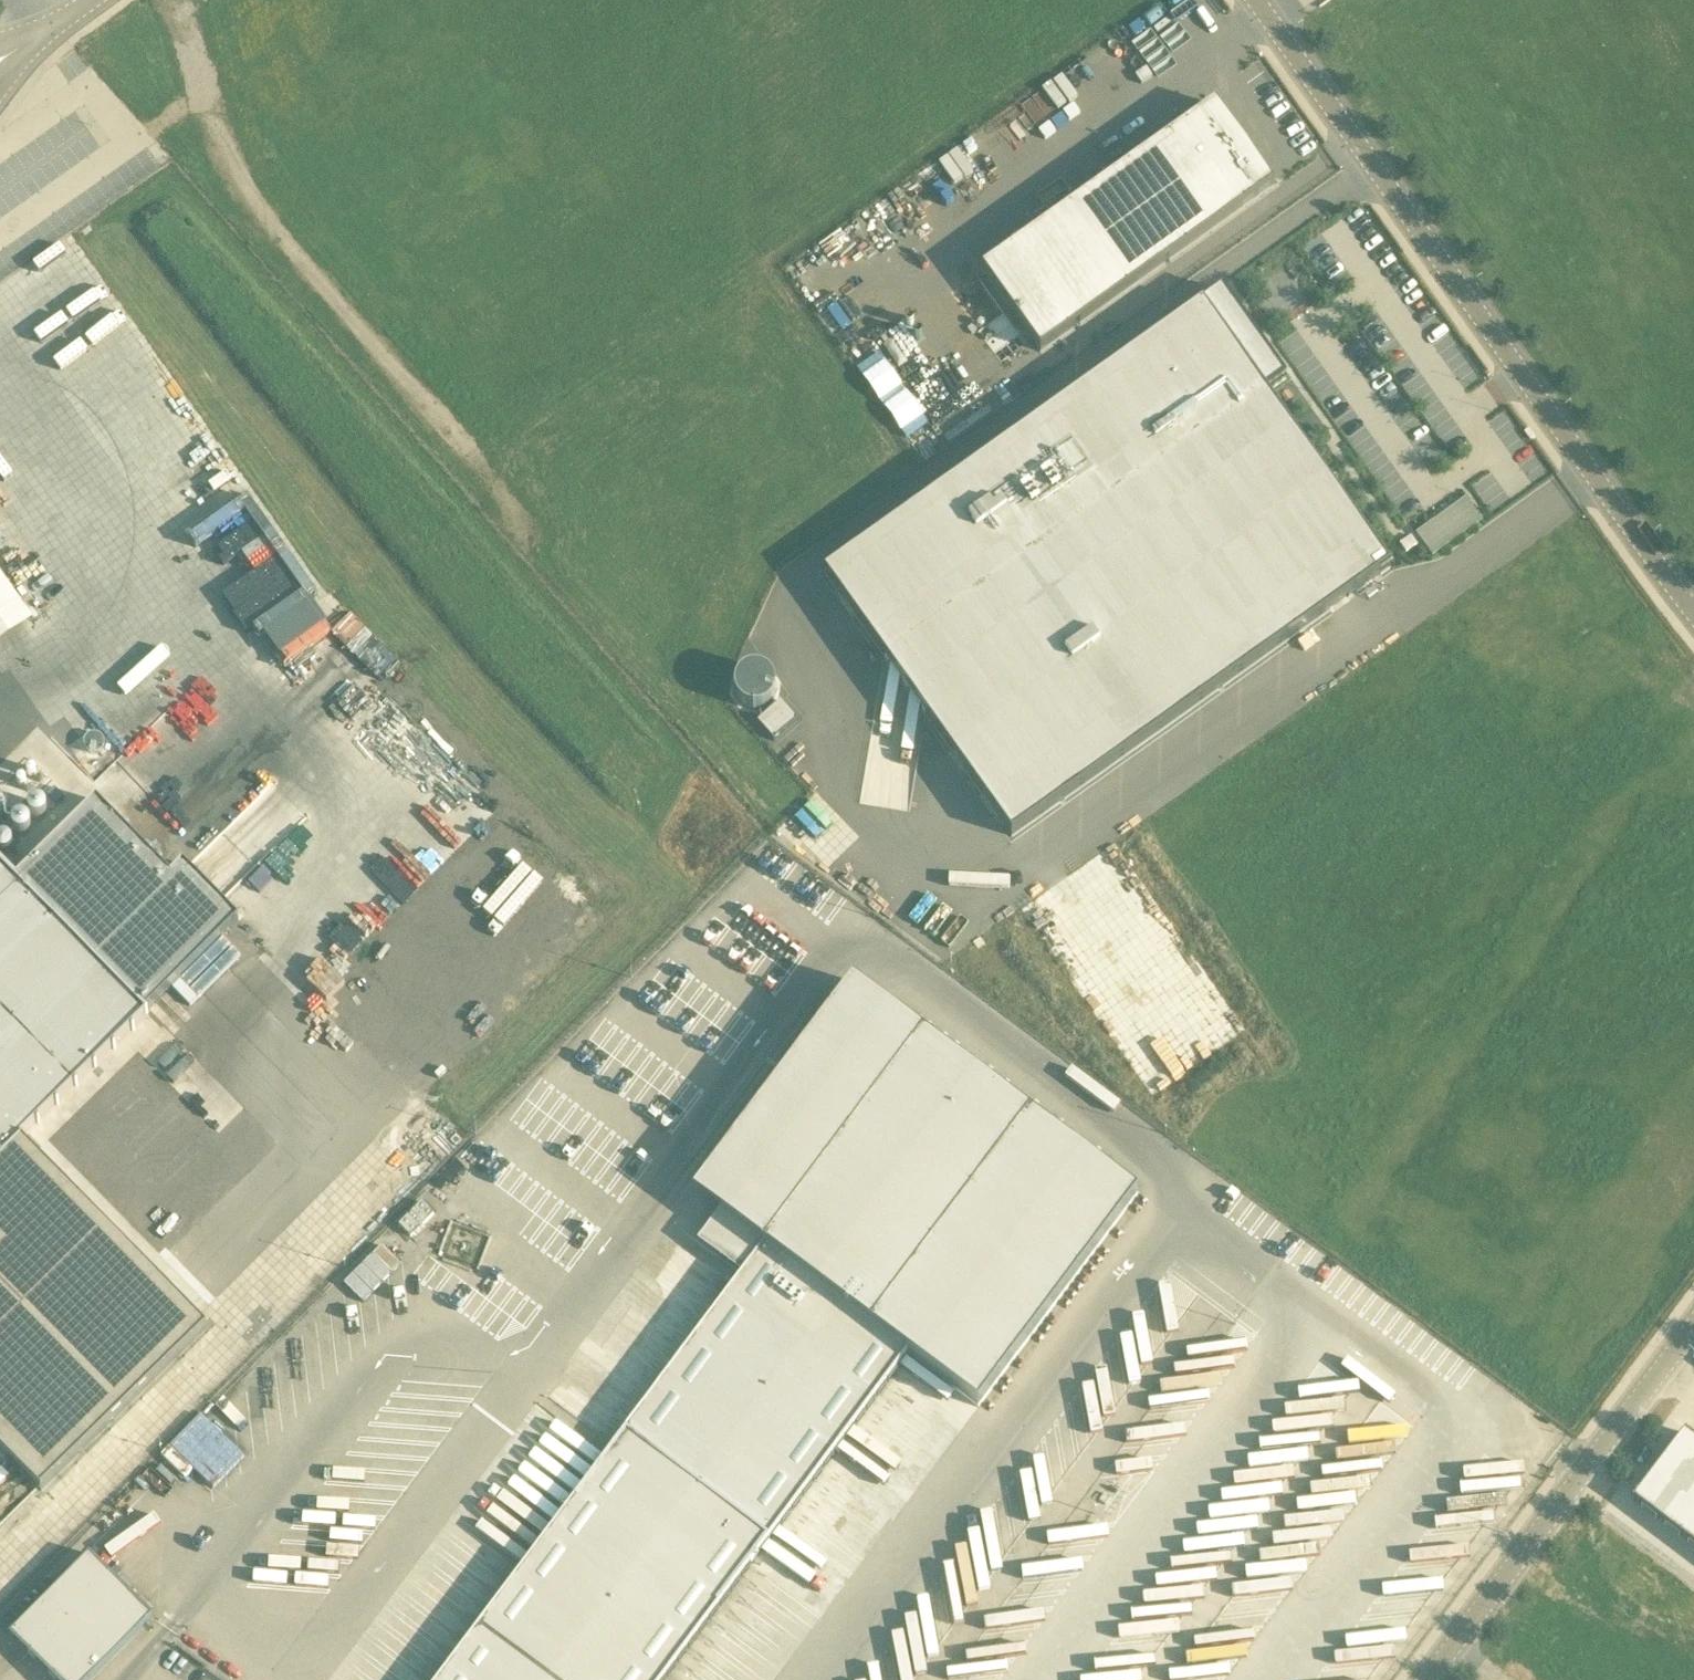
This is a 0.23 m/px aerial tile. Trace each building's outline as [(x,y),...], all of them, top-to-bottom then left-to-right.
[(1215,104),(980,270),(1040,353),(1274,187),(1215,104)] [(1390,569),(1266,394),(1286,380),(1222,290),(824,574),(1012,837),(1390,569)] [(904,437),(928,424),(888,352),(864,365),(904,437)] [(1404,432),(1419,452),(1436,440),(1422,419),(1404,432)] [(1419,455),(1433,472),(1451,457),(1437,440),(1419,455)] [(37,622),(0,566),(0,646),(37,622)] [(264,633),(280,656),(326,624),(310,602),(264,633)] [(781,702),(757,723),(774,742),(798,720),(781,702)] [(39,1491),(205,1329),(21,1141),(19,1139),(36,1123),(38,1124),(40,1123),(38,1121),(55,1104),(57,1106),(59,1104),(57,1102),(74,1085),(76,1087),(78,1085),(76,1084),(93,1067),(95,1069),(97,1067),(95,1065),(112,1048),(114,1050),(116,1048),(114,1046),(131,1030),(133,1031),(134,1030),(133,1028),(148,1013),(146,1011),(237,922),(181,865),(169,876),(95,801),(16,879),(14,881),(0,866),(0,1451),(39,1491)] [(1244,1036),(1124,843),(1027,903),(1146,1097),(1244,1036)] [(740,1577),(751,1563),(814,1478),(906,1355),(978,1408),(1138,1194),(924,1034),(764,1247),(742,1276),(671,1371),(608,1456),(440,1679),(663,1679),(740,1577)] [(360,1275),(379,1292),(403,1264),(385,1248),(360,1275)] [(204,1414),(175,1446),(216,1483),(245,1451),(204,1414)] [(1633,1501),(1693,1546),(1693,1441),(1684,1433),(1633,1501)] [(8,1635),(53,1679),(87,1679),(151,1616),(89,1554),(8,1635)]
